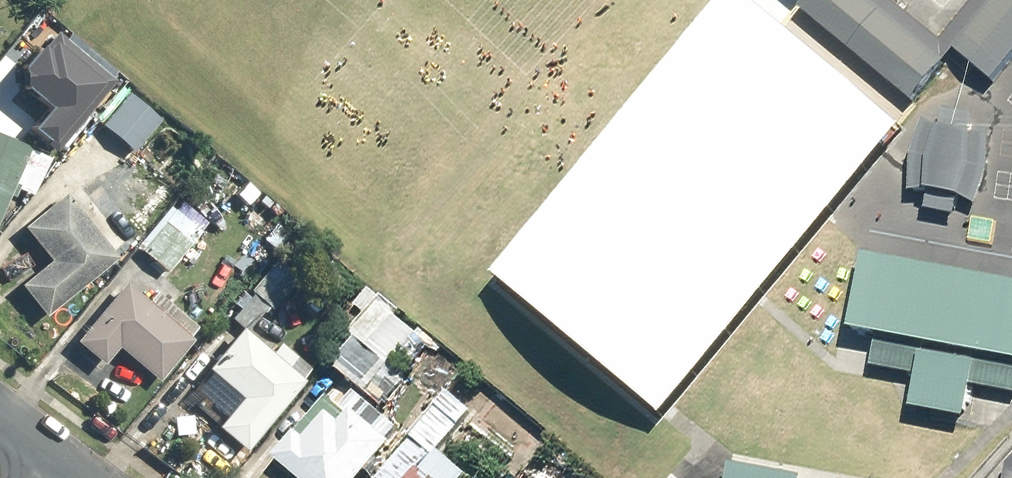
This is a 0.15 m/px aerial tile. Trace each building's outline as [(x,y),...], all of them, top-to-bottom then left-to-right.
[(495,268),(660,407),(903,121),(758,0),(722,0),(495,268)] [(863,0),(810,0),(801,10),(914,108),(946,71),(863,0)] [(956,43),(996,78),(1011,60),(1011,0),(994,0),(956,43)] [(44,103),(28,123),(56,146),(112,81),(54,32),(42,46),(37,41),(16,66),(18,81),(44,103)] [(130,153),(154,121),(121,97),(97,128),(130,153)] [(909,151),(908,187),(929,186),(927,202),(959,209),(962,193),(977,199),(990,169),(991,130),(971,131),(975,110),(946,105),(941,124),(924,117),(909,151)] [(24,151),(0,140),(0,205),(24,151)] [(11,282),(37,316),(108,260),(58,196),(14,230),(38,260),(11,282)] [(137,249),(162,272),(185,246),(159,224),(137,249)] [(868,250),(852,330),(882,336),(876,366),(914,374),(908,406),(967,417),(974,382),(1011,390),(1011,279),(868,250)] [(266,311),(283,288),(262,272),(244,294),(266,311)] [(149,384),(185,341),(117,285),(68,345),(96,368),(109,352),(149,384)] [(329,358),(362,388),(412,333),(379,303),(329,358)] [(238,454),(297,385),(231,329),(195,371),(228,400),(206,427),(238,454)] [(385,443),(325,396),(268,467),(282,477),(357,477),(385,443)] [(409,439),(430,455),(458,421),(437,405),(409,439)] [(731,467),(729,477),(788,477),(731,467)]
